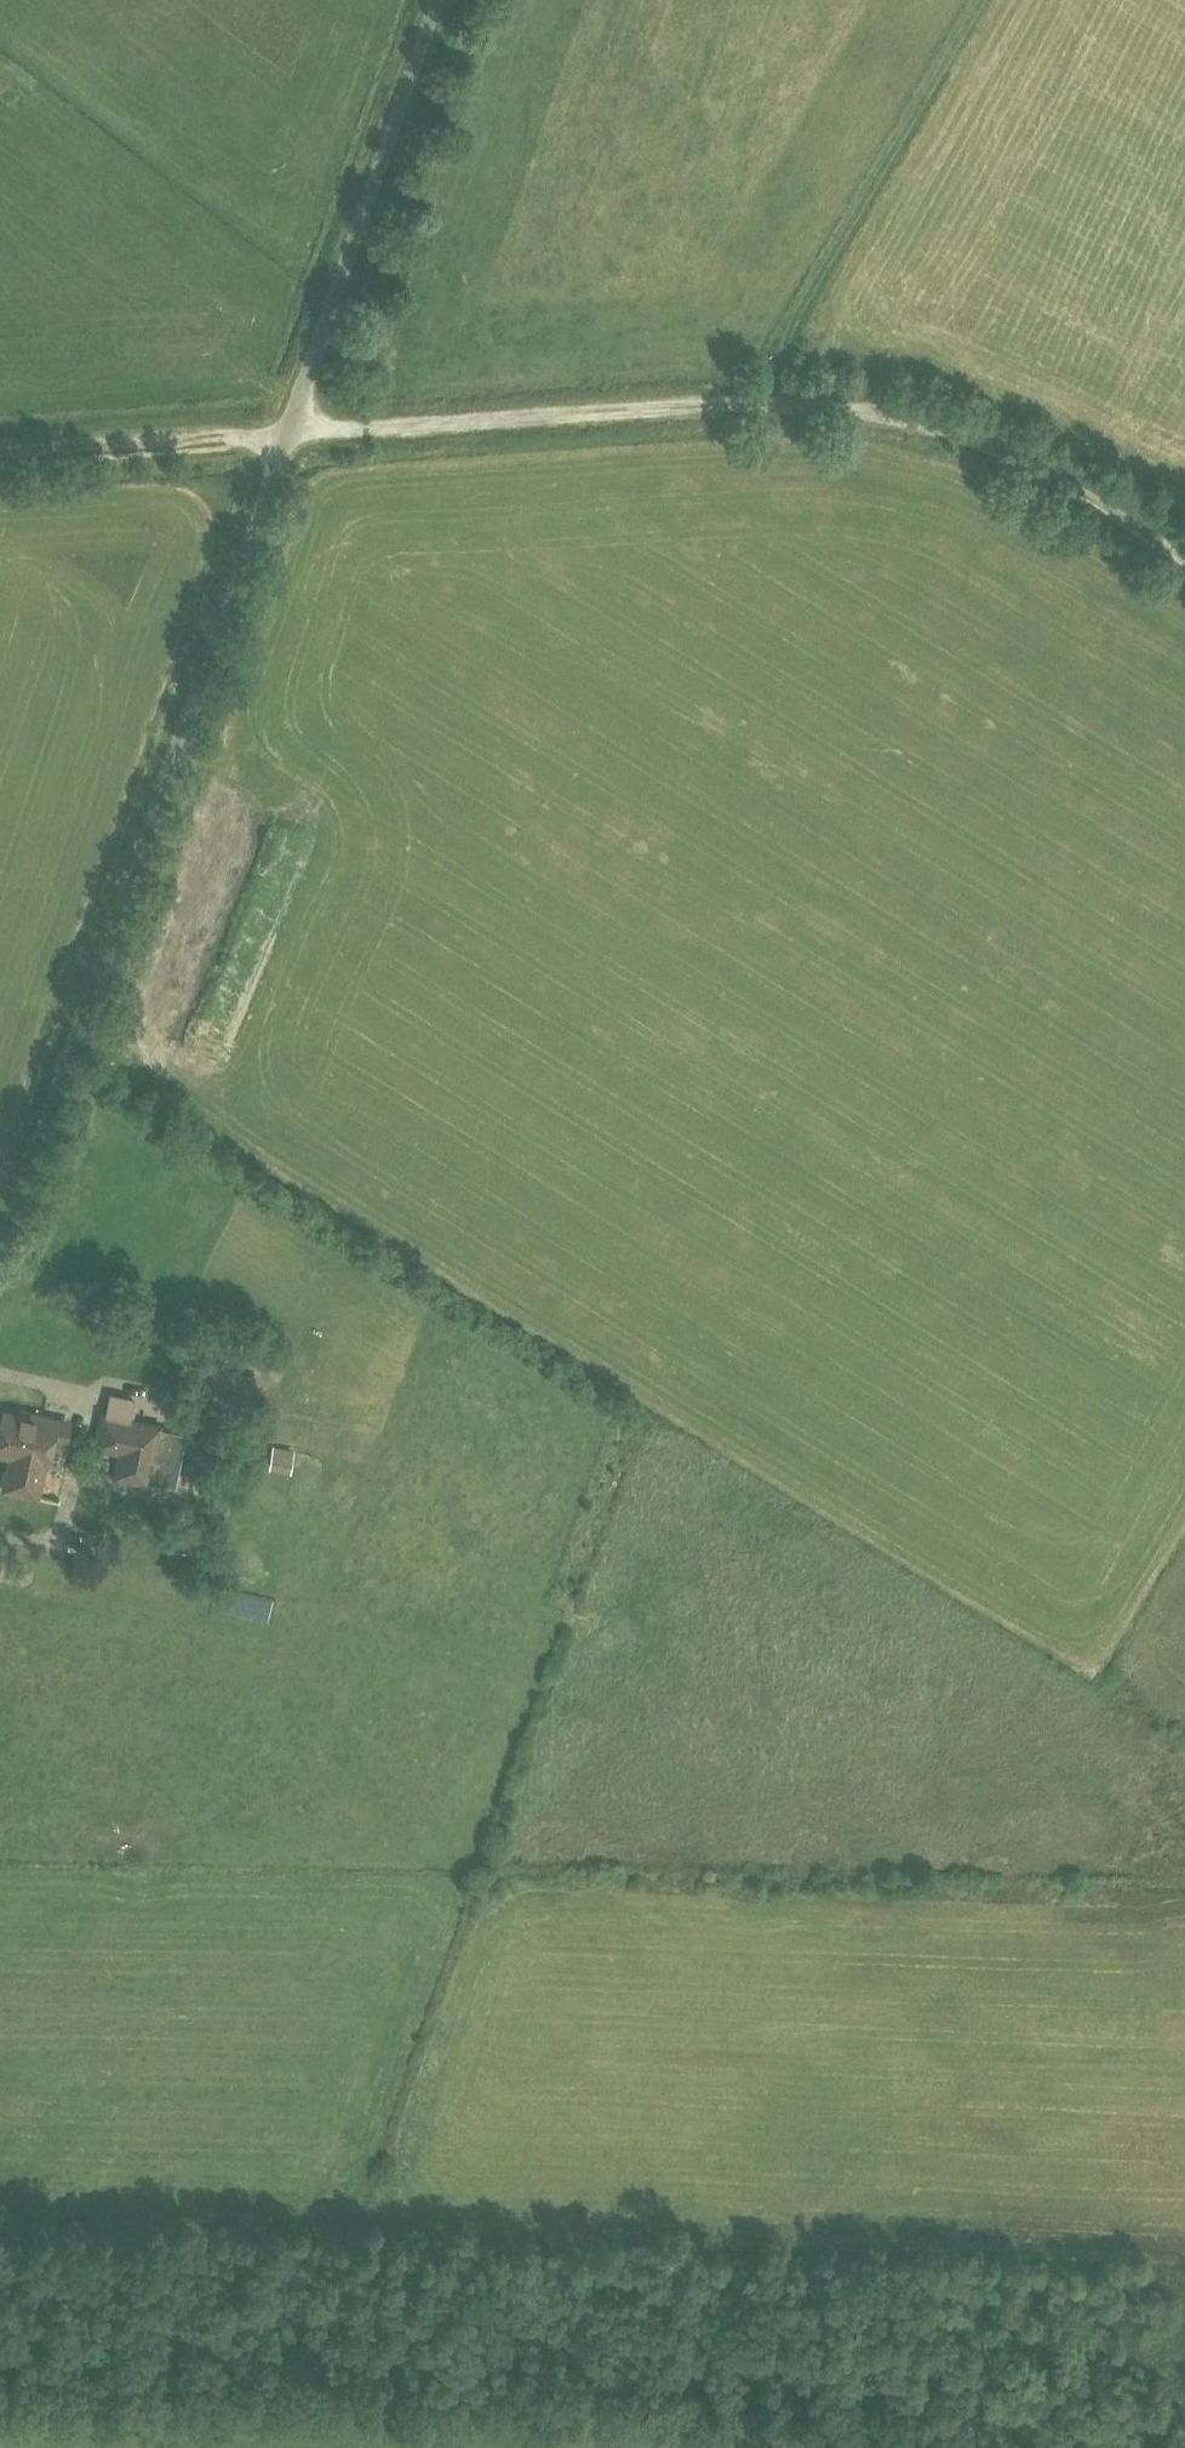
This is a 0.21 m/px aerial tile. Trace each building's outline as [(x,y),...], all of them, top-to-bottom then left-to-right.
[(48,1465),(53,1443),(65,1446),(69,1424),(57,1422),(3,1410),(0,1426),(0,1454),(11,1456),(3,1489),(38,1497),(45,1464),(48,1465)] [(161,1426),(104,1413),(96,1449),(117,1453),(113,1469),(150,1477),(152,1468),(172,1473),(178,1433),(160,1429),(161,1426)]
